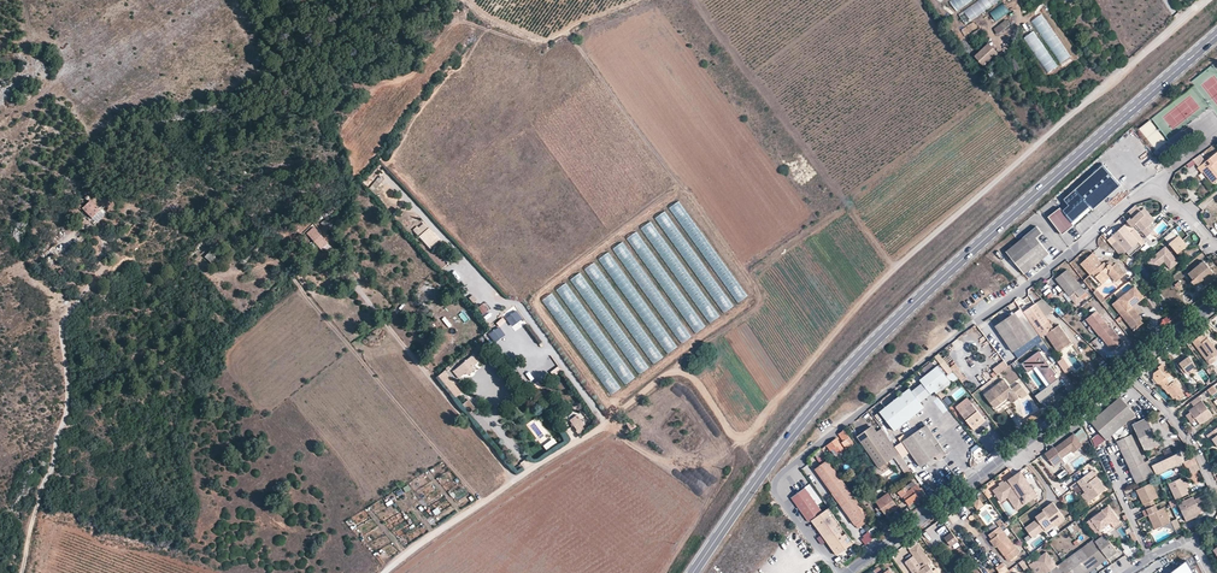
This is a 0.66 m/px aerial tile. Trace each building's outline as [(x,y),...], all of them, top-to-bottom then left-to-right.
[(955,10),(971,0),(949,0),(955,10)] [(958,13),(965,23),(1001,0),(979,0),(958,13)] [(992,22),(1009,12),(1004,3),(987,13),(992,22)] [(1042,15),(1033,20),(1059,64),(1070,58),(1061,43),(1059,44),(1042,15)] [(999,35),(1010,25),(1006,20),(994,29),(999,35)] [(1047,73),(1056,68),(1035,31),(1026,37),(1047,73)] [(996,54),(987,44),(974,56),(982,66),(996,54)] [(1148,142),(1160,136),(1153,121),(1140,127),(1148,142)] [(1206,161),(1198,167),(1197,168),(1201,173),(1203,171),(1212,183),(1216,180),(1216,152),(1206,161)] [(1200,154),(1193,160),(1198,167),(1206,161),(1200,154)] [(1093,209),(1121,185),(1103,164),(1063,199),(1069,206),(1062,211),(1072,223),(1090,206),(1092,208),(1093,209)] [(368,188),(374,193),(386,181),(380,176),(368,188)] [(91,219),(99,211),(90,201),(82,209),(91,219)] [(1073,225),(1092,208),(1090,206),(1072,223),(1073,225)] [(1062,211),(1060,207),(1048,217),(1062,235),(1074,226),(1073,225),(1072,223),(1062,211)] [(1142,209),(1141,210),(1150,221),(1152,219),(1142,209)] [(1150,221),(1141,210),(1131,219),(1136,224),(1147,236),(1151,231),(1147,226),(1152,222),(1150,221)] [(334,216),(328,219),(321,223),(324,228),(332,224),(330,222),(335,219),(334,216)] [(1131,219),(1131,218),(1127,221),(1132,228),(1136,224),(1131,219)] [(417,227),(413,230),(419,237),(429,228),(424,223),(418,228),(417,227)] [(1142,246),(1125,225),(1113,235),(1130,256),(1142,246)] [(1024,237),(1042,259),(1049,254),(1036,237),(1041,233),(1037,226),(1024,237)] [(314,227),(307,233),(321,250),(328,244),(314,227)] [(1169,244),(1177,237),(1172,231),(1164,237),(1169,244)] [(1188,245),(1179,235),(1177,237),(1169,244),(1178,253),(1188,245)] [(1024,274),(1042,259),(1024,237),(1018,241),(1006,251),(1024,274)] [(614,248),(641,288),(650,282),(623,242),(614,248)] [(1171,269),(1179,262),(1166,247),(1148,262),(1155,270),(1165,262),(1171,269)] [(205,258),(212,263),(216,256),(208,252),(205,258)] [(1099,259),(1093,252),(1080,264),(1090,275),(1092,273),(1102,284),(1111,277),(1116,282),(1125,273),(1116,263),(1112,266),(1111,264),(1108,264),(1107,265),(1104,262),(1102,264),(1097,260),(1099,259)] [(440,269),(446,265),(439,253),(435,255),(438,259),(435,261),(440,269)] [(600,258),(621,293),(630,288),(609,253),(600,258)] [(1203,260),(1188,273),(1193,279),(1191,281),(1196,287),(1203,281),(1207,285),(1216,277),(1203,260)] [(595,262),(585,268),(603,296),(612,290),(595,262)] [(66,273),(62,268),(58,271),(62,276),(66,273)] [(1086,292),(1067,269),(1055,279),(1070,297),(1078,289),(1083,295),(1086,292)] [(582,272),(572,278),(589,309),(599,303),(582,272)] [(566,283),(557,289),(575,317),(585,311),(566,283)] [(1144,297),(1135,285),(1112,304),(1137,335),(1142,331),(1138,326),(1143,323),(1141,320),(1142,319),(1133,307),(1144,297)] [(731,292),(738,302),(747,296),(740,286),(731,292)] [(1078,289),(1070,297),(1074,302),(1083,295),(1078,289)] [(1094,293),(1102,303),(1105,300),(1098,290),(1094,293)] [(544,299),(569,337),(577,332),(553,293),(544,299)] [(483,304),(478,308),(483,315),(489,311),(483,304)] [(1036,304),(1023,313),(1041,339),(1046,335),(1054,330),(1036,304)] [(516,311),(506,319),(512,327),(523,320),(516,311)] [(1032,338),(1014,313),(996,326),(1013,352),(1032,338)] [(1111,329),(1098,313),(1088,322),(1101,338),(1102,337),(1114,353),(1125,344),(1113,328),(1111,329)] [(1173,318),(1169,314),(1164,318),(1167,322),(1173,318)] [(444,332),(452,326),(445,317),(437,323),(444,332)] [(696,333),(699,331),(698,330),(703,327),(699,321),(691,327),(696,333)] [(1054,330),(1046,335),(1056,350),(1072,338),(1063,324),(1054,330)] [(499,327),(489,335),(495,343),(506,336),(499,327)] [(682,343),(690,338),(684,329),(676,334),(682,343)] [(1203,333),(1192,341),(1210,365),(1216,360),(1215,357),(1216,355),(1216,350),(1208,338),(1207,339),(1203,333)] [(1074,341),(1072,338),(1056,350),(1058,353),(1074,341)] [(693,349),(698,345),(693,339),(688,342),(693,349)] [(1027,351),(1034,347),(1030,342),(1024,346),(1027,351)] [(1045,343),(1041,346),(1047,354),(1050,352),(1045,343)] [(1020,348),(1014,352),(1018,358),(1024,354),(1020,348)] [(1039,351),(1021,364),(1027,373),(1035,368),(1048,386),(1035,396),(1040,403),(1063,386),(1058,378),(1059,378),(1039,351)] [(473,355),(452,372),(458,379),(466,373),(468,375),(473,371),(471,369),(478,362),(473,355)] [(1180,363),(1185,358),(1184,356),(1176,362),(1184,374),(1187,373),(1180,363)] [(1189,356),(1185,358),(1180,363),(1187,373),(1196,366),(1189,356)] [(1063,358),(1057,362),(1063,370),(1069,366),(1063,358)] [(1004,361),(993,369),(998,375),(1009,367),(1004,361)] [(1184,395),(1161,364),(1158,367),(1159,369),(1153,373),(1153,378),(1158,384),(1165,389),(1168,394),(1169,393),(1173,398),(1179,395),(1180,398),(1184,395)] [(938,365),(920,379),(931,393),(935,390),(938,394),(958,378),(953,371),(947,376),(938,365)] [(558,366),(550,372),(554,377),(562,371),(558,366)] [(1196,366),(1187,373),(1190,377),(1199,370),(1196,366)] [(445,371),(438,376),(455,398),(462,393),(445,371)] [(608,374),(601,380),(611,395),(619,389),(608,374)] [(920,379),(908,389),(919,403),(931,393),(920,379)] [(984,394),(994,407),(1008,396),(1012,401),(1013,402),(1018,398),(1016,395),(1024,389),(1019,383),(1011,389),(1004,379),(984,394)] [(536,391),(542,387),(538,381),(532,385),(536,391)] [(1076,389),(1073,385),(1066,391),(1069,394),(1076,389)] [(1214,385),(1208,389),(1216,402),(1216,390),(1214,385)] [(908,389),(878,413),(893,432),(923,409),(919,403),(908,389)] [(1069,394),(1066,391),(1058,397),(1060,401),(1069,394)] [(949,396),(943,399),(947,406),(952,404),(949,396)] [(1008,396),(994,407),(998,412),(1012,401),(1008,396)] [(1091,422),(1106,439),(1135,415),(1120,397),(1091,422)] [(1194,406),(1202,401),(1199,397),(1191,402),(1194,406)] [(978,435),(989,426),(966,398),(955,407),(978,435)] [(1204,400),(1191,409),(1195,414),(1191,417),(1193,419),(1197,417),(1201,422),(1214,413),(1204,400)] [(468,401),(463,405),(466,409),(471,405),(468,401)] [(1033,422),(1042,415),(1039,411),(1029,417),(1033,422)] [(577,415),(570,421),(576,431),(582,427),(584,425),(577,415)] [(1166,458),(1148,417),(1133,424),(1150,460),(1152,464),(1166,458)] [(631,419),(629,421),(625,423),(631,432),(637,428),(631,419)] [(582,427),(576,431),(579,436),(585,431),(582,427)] [(900,454),(881,427),(875,432),(872,427),(859,436),(880,467),(893,458),(900,454)] [(938,460),(946,454),(939,444),(935,447),(922,428),(902,441),(903,443),(902,445),(908,453),(910,452),(921,467),(935,456),(938,460)] [(1207,435),(1215,446),(1216,445),(1216,428),(1207,435)] [(854,444),(844,430),(839,434),(844,441),(840,443),(836,438),(826,445),(831,451),(833,449),(837,453),(840,451),(842,454),(845,451),(843,449),(844,448),(842,445),(844,444),(847,448),(854,444)] [(1097,447),(1105,440),(1100,433),(1091,440),(1097,447)] [(1074,453),(1083,446),(1075,434),(1055,448),(1054,447),(1045,453),(1055,466),(1064,459),(1063,458),(1072,451),(1074,453)] [(1137,483),(1156,474),(1152,464),(1150,460),(1145,462),(1132,435),(1117,442),(1137,483)] [(546,451),(557,443),(554,438),(542,446),(546,451)] [(1166,458),(1152,464),(1156,474),(1157,475),(1185,461),(1180,451),(1166,458)] [(820,452),(815,455),(819,463),(825,460),(820,452)] [(910,468),(900,454),(893,458),(904,472),(910,468)] [(1193,458),(1186,462),(1189,467),(1194,465),(1193,463),(1195,462),(1193,458)] [(819,466),(816,468),(815,469),(855,524),(864,518),(868,515),(827,460),(819,466)] [(1065,461),(1062,463),(1068,471),(1071,469),(1065,461)] [(1065,470),(1057,476),(1060,480),(1068,474),(1065,470)] [(1091,470),(1076,482),(1083,491),(1079,493),(1087,503),(1105,489),(1091,470)] [(1038,495),(1021,471),(1004,483),(1001,486),(994,491),(999,498),(1008,491),(1020,508),(1038,495)] [(1176,498),(1188,492),(1181,477),(1169,483),(1176,498)] [(1155,529),(1170,522),(1164,508),(1158,510),(1153,500),(1158,497),(1151,483),(1136,490),(1143,504),(1144,504),(1147,509),(1150,514),(1148,515),(1155,529)] [(924,494),(917,485),(908,491),(905,487),(898,492),(901,498),(903,497),(909,505),(924,494)] [(811,519),(822,512),(804,488),(791,497),(809,521),(811,519)] [(884,512),(895,504),(885,490),(874,498),(884,512)] [(1008,491),(999,498),(1002,502),(1009,497),(1018,509),(1020,508),(1008,491)] [(1202,514),(1199,508),(1195,499),(1193,495),(1178,502),(1187,521),(1202,514)] [(1195,499),(1199,508),(1207,505),(1202,495),(1195,499)] [(985,504),(980,497),(973,502),(978,509),(985,504)] [(1037,519),(1024,528),(1032,538),(1044,529),(1045,532),(1054,525),(1055,527),(1065,519),(1053,502),(1043,510),(1043,511),(1035,517),(1037,519)] [(1109,505),(1091,518),(1091,519),(1100,530),(1108,524),(1107,523),(1109,521),(1114,527),(1121,522),(1109,505)] [(822,512),(811,519),(822,535),(827,541),(837,554),(854,542),(828,507),(822,512)] [(438,508),(432,511),(435,516),(441,513),(438,508)] [(864,518),(855,524),(858,528),(867,522),(864,518)] [(1177,519),(1171,522),(1177,534),(1183,531),(1177,519)] [(1108,524),(1100,530),(1103,535),(1104,534),(1114,527),(1109,521),(1107,523),(1108,524)] [(989,534),(999,526),(996,522),(986,530),(989,534)] [(877,532),(880,530),(874,523),(872,525),(877,532)] [(1000,526),(999,526),(989,534),(992,539),(990,540),(995,547),(997,546),(1008,561),(1020,552),(1000,526)] [(951,532),(944,537),(951,547),(959,542),(951,532)] [(1103,535),(1095,541),(1108,557),(1117,550),(1104,534),(1103,535)] [(827,541),(822,535),(819,537),(823,544),(827,541)] [(1095,540),(1084,548),(1096,564),(1096,566),(1108,557),(1095,540)] [(918,544),(909,550),(914,556),(922,568),(915,572),(934,572),(928,564),(931,562),(918,544)] [(1064,563),(1072,572),(1083,572),(1089,568),(1089,569),(1096,564),(1084,548),(1064,563)] [(1037,561),(1046,572),(1050,572),(1052,571),(1059,567),(1049,552),(1037,561)] [(913,572),(915,572),(922,568),(914,556),(905,563),(913,572)] [(1037,561),(1031,565),(1037,572),(1046,572),(1037,561)] [(996,567),(999,572),(998,572),(1005,572),(1009,570),(1003,562),(996,567)] [(1173,572),(1193,572),(1187,562),(1173,572)] [(1064,563),(1059,567),(1052,571),(1053,572),(1072,572),(1064,563)]
